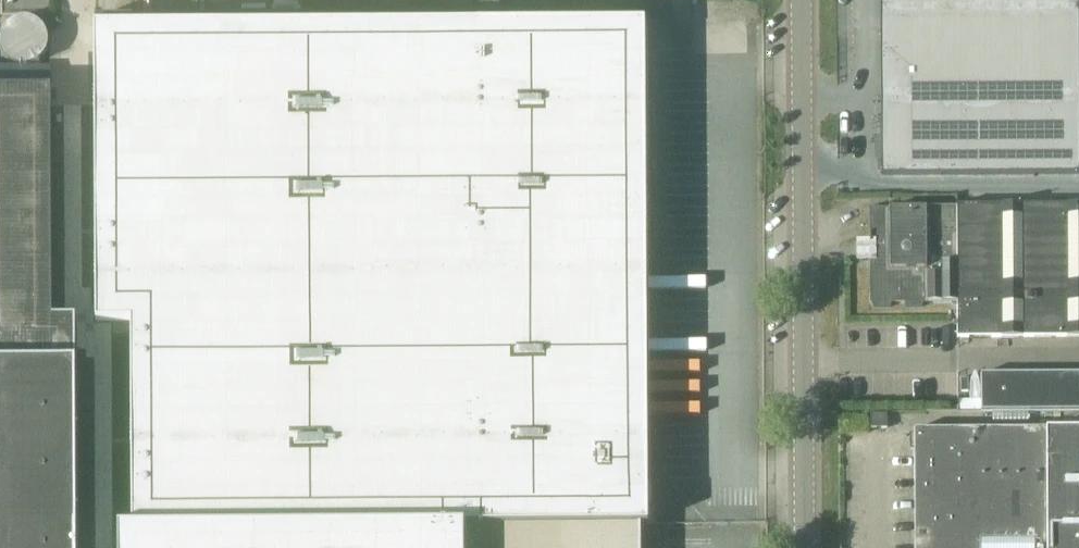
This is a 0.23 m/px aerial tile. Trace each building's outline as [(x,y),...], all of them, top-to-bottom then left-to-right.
[(938,175),(1078,174),(1078,0),(880,0),(881,175),(938,175)] [(53,124),(53,156),(96,156),(97,317),(134,317),(135,525),(123,525),(124,547),(640,547),(640,522),(648,522),(646,18),(133,22),(133,17),(133,16),(97,16),(97,17),(97,22),(95,22),(96,123),(53,124)] [(0,88),(0,547),(82,547),(80,357),(80,317),(55,317),(53,156),(53,124),(52,87),(51,87),(7,87),(0,88)] [(865,246),(865,249),(1078,249),(1078,204),(957,205),(956,207),(869,207),(869,241),(865,241),(865,246)] [(950,302),(957,302),(957,338),(1078,337),(1078,249),(865,249),(865,258),(869,258),(870,303),(873,303),(873,307),(890,307),(890,303),(905,303),(905,307),(922,307),(922,303),(950,302)] [(981,374),(981,399),(957,400),(957,410),(1078,409),(1078,373),(981,374)] [(870,427),(886,427),(886,413),(870,413),(870,427)] [(913,429),(914,547),(1078,547),(1078,428),(913,429)]
